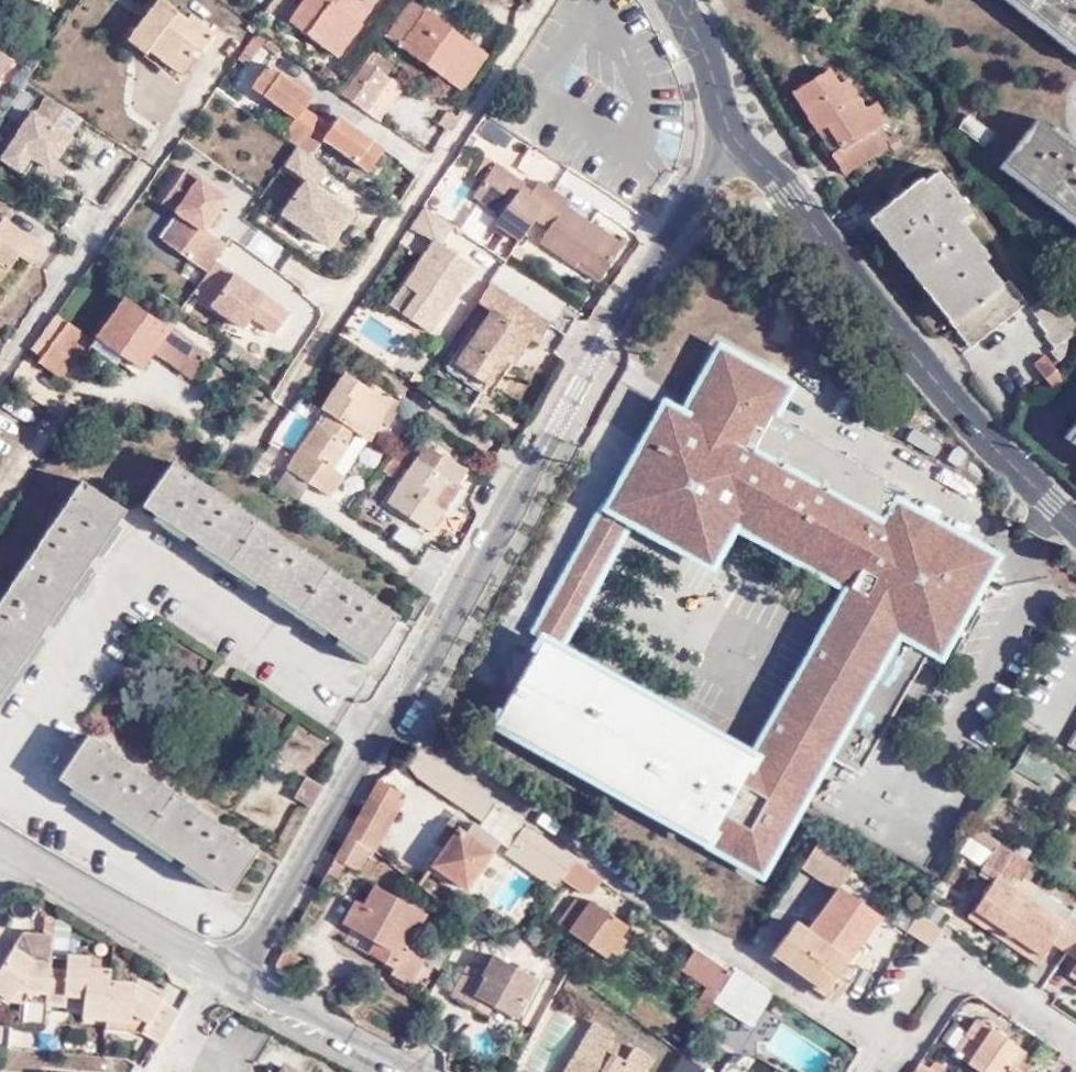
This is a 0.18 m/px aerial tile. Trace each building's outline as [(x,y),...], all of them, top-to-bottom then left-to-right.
[(165,0),(155,0),(126,38),(144,52),(147,48),(178,70),(193,52),(197,55),(215,30),(190,11),(187,16),(165,0)] [(305,31),(313,21),(346,44),(362,21),(359,18),(373,0),(299,0),(286,17),(305,31)] [(414,0),(389,36),(407,48),(406,49),(464,87),(488,50),(414,0)] [(1075,50),(1075,0),(1014,0),(1075,50)] [(313,21),(305,31),(337,55),(346,44),(313,21)] [(0,52),(0,89),(17,64),(0,52)] [(364,62),(360,59),(335,91),(360,111),(385,79),(374,72),(382,62),(371,53),(364,62)] [(392,69),(382,62),(374,72),(385,79),(392,69)] [(277,136),(305,157),(318,139),(361,171),(379,149),(335,116),(327,127),(299,107),(307,97),(264,63),(246,86),(290,118),(277,136)] [(790,90),(815,129),(823,122),(838,145),(830,150),(843,171),(886,144),(890,149),(900,142),(891,130),(881,135),(875,125),(885,118),(873,98),(861,106),(844,77),(835,81),(826,67),(790,90)] [(0,159),(0,163),(40,190),(86,123),(44,95),(0,159)] [(984,143),(994,129),(975,114),(963,127),(984,143)] [(1037,116),(1003,158),(1075,215),(1075,147),(1037,116)] [(823,122),(815,129),(829,151),(830,150),(838,145),(823,122)] [(495,218),(521,236),(536,213),(556,187),(542,178),(535,188),(531,193),(523,187),(526,182),(528,180),(498,160),(475,191),(502,210),(495,218)] [(973,332),(1024,286),(1005,263),(998,268),(952,214),(967,201),(935,161),(904,187),(908,193),(901,198),(880,217),(955,306),(953,310),(973,332)] [(175,215),(164,245),(201,272),(192,299),(232,328),(271,342),(292,314),(231,270),(218,266),(225,244),(210,234),(228,209),(231,201),(190,171),(185,169),(180,183),(163,206),(175,215)] [(535,188),(526,182),(523,187),(531,193),(535,188)] [(556,187),(536,213),(549,223),(539,236),(576,262),(579,258),(602,274),(624,242),(568,202),(571,198),(556,187)] [(445,237),(457,220),(427,198),(412,221),(435,234),(405,277),(418,285),(404,306),(434,327),(479,261),(445,237)] [(32,259),(42,244),(5,218),(0,224),(0,240),(32,259)] [(32,259),(0,240),(0,279),(3,281),(21,256),(30,262),(32,259)] [(579,258),(576,262),(599,279),(602,274),(579,258)] [(1072,320),(1075,316),(1075,313),(1052,274),(1046,280),(1072,320)] [(391,299),(404,306),(418,285),(405,277),(391,299)] [(1070,322),(1072,320),(1046,280),(1030,294),(1040,304),(1038,307),(1049,318),(1047,321),(1056,332),(1052,336),(1060,346),(1065,342),(1070,337),(1071,330),(1070,322)] [(551,323),(494,282),(488,291),(480,301),(493,311),(455,360),(487,383),(506,359),(512,362),(530,338),(536,342),(551,323)] [(202,356),(122,298),(95,338),(95,347),(117,363),(124,355),(140,366),(152,349),(189,376),(202,356)] [(57,309),(29,349),(39,357),(49,345),(69,319),(57,309)] [(90,335),(69,319),(49,345),(70,361),(90,335)] [(1065,359),(1047,338),(1035,346),(1055,368),(1065,359)] [(49,345),(39,357),(60,374),(70,361),(49,345)] [(791,728),(828,749),(859,767),(929,647),(939,653),(992,557),(898,504),(905,489),(772,415),(790,385),(722,347),(684,412),(665,445),(658,441),(627,499),(682,528),(697,503),(731,523),(742,506),(790,533),(780,549),(846,585),(865,595),(791,728)] [(345,367),(319,403),(329,410),(355,428),(366,436),(380,417),(395,396),(370,378),(368,383),(345,367)] [(234,400),(244,406),(252,395),(243,388),(234,400)] [(395,396),(380,417),(385,421),(401,399),(395,396)] [(665,445),(684,412),(662,401),(610,502),(628,512),(711,559),(731,523),(697,503),(682,528),(627,499),(658,441),(665,445)] [(329,463),(355,428),(329,410),(320,420),(315,417),(282,463),(324,494),(339,475),(328,467),(329,463)] [(453,480),(456,482),(466,467),(425,439),(385,496),(432,529),(446,509),(437,504),(453,480)] [(403,618),(176,467),(147,510),(199,545),(270,592),(338,638),(374,661),(403,618)] [(82,476),(0,598),(0,692),(38,636),(90,558),(126,505),(82,476)] [(462,487),(456,482),(453,480),(437,504),(446,509),(462,487)] [(610,502),(573,567),(591,578),(628,512),(610,502)] [(742,506),(731,523),(780,549),(790,533),(742,506)] [(401,526),(393,540),(412,551),(420,537),(401,526)] [(759,868),(807,785),(767,763),(762,771),(748,763),(753,753),(555,639),(591,578),(573,567),(537,632),(542,634),(495,716),(759,868)] [(807,785),(828,749),(791,728),(865,595),(846,585),(753,753),(748,763),(762,771),(767,763),(807,785)] [(230,894),(259,851),(88,737),(60,781),(105,811),(189,867),(230,894)] [(1065,780),(1071,770),(1027,740),(1021,752),(1053,773),(1065,780)] [(482,819),(495,801),(417,746),(403,759),(418,776),(475,814),(482,819)] [(1044,788),(1053,773),(1021,752),(1013,767),(1044,788)] [(294,798),(312,808),(324,785),(306,776),(294,798)] [(379,778),(348,833),(370,846),(402,790),(379,778)] [(496,845),(503,849),(522,821),(495,801),(482,819),(475,814),(472,819),(500,838),(496,845)] [(455,809),(448,819),(465,829),(471,820),(455,809)] [(468,887),(496,845),(500,838),(472,819),(471,820),(465,829),(448,819),(435,838),(445,845),(431,862),(468,887)] [(503,849),(555,887),(564,872),(573,857),(522,821),(503,849)] [(1001,839),(983,827),(977,823),(971,832),(995,848),(1001,839)] [(370,846),(348,833),(334,858),(344,863),(357,869),(370,846)] [(802,866),(839,890),(842,886),(857,862),(820,838),(802,866)] [(1021,853),(1001,839),(995,848),(984,865),(998,874),(982,897),(980,895),(972,906),(1010,931),(1033,898),(1012,884),(1019,872),(1012,867),(1021,853)] [(564,872),(576,881),(586,865),(573,857),(564,872)] [(344,863),(334,858),(326,871),(336,877),(344,863)] [(593,893),(602,877),(586,865),(576,881),(593,893)] [(1033,898),(1040,887),(1019,872),(1012,884),(1033,898)] [(345,917),(377,934),(389,940),(382,953),(381,955),(396,963),(393,968),(413,980),(432,945),(413,934),(430,905),(378,875),(367,896),(358,892),(345,917)] [(881,913),(842,886),(839,890),(810,931),(796,921),(776,951),(829,988),(849,960),(851,957),(881,913)] [(1064,920),(1068,914),(1072,908),(1040,887),(1033,898),(1064,920)] [(612,947),(621,933),(629,922),(592,897),(586,905),(576,898),(560,921),(606,954),(612,947)] [(1075,936),(1075,919),(1068,914),(1064,920),(1033,898),(1010,931),(1044,955),(1051,945),(1064,953),(1075,936)] [(1010,931),(972,906),(966,915),(1003,941),(1010,931)] [(942,928),(918,911),(906,928),(931,944),(942,928)] [(1037,964),(1044,955),(1010,931),(1003,941),(1037,964)] [(62,933),(33,932),(0,980),(0,987),(22,1000),(34,1001),(36,989),(55,991),(58,965),(60,953),(62,933)] [(628,937),(621,933),(612,947),(617,950),(628,937)] [(389,940),(377,934),(370,947),(382,953),(389,940)] [(1064,953),(1075,961),(1071,967),(1075,970),(1075,936),(1064,953)] [(717,990),(730,968),(694,942),(679,966),(705,983),(717,990)] [(277,961),(276,969),(288,976),(298,959),(282,950),(277,961)] [(453,990),(473,1001),(479,992),(494,1001),(517,1015),(539,976),(496,950),(485,970),(470,963),(453,990)] [(77,966),(78,954),(60,953),(58,965),(77,966)] [(117,1007),(120,980),(121,969),(99,966),(100,955),(78,954),(77,966),(58,965),(55,991),(54,1002),(72,1004),(72,994),(93,995),(92,1005),(117,1007)] [(773,989),(732,963),(730,968),(717,990),(712,998),(751,1023),(773,989)] [(1071,967),(1066,975),(1075,982),(1075,970),(1071,967)] [(167,1046),(189,1010),(156,988),(153,996),(145,993),(145,983),(120,980),(117,1007),(115,1018),(137,1020),(138,1031),(153,1032),(167,1046)] [(701,1016),(712,998),(717,990),(705,983),(689,1008),(701,1016)] [(36,989),(34,1001),(54,1002),(55,991),(36,989)] [(479,992),(473,1001),(488,1011),(494,1001),(479,992)] [(72,1004),(92,1005),(93,995),(72,994),(72,1004)] [(115,1018),(117,1007),(92,1005),(91,1017),(115,1018)] [(795,1059),(818,1025),(795,1010),(772,1044),(795,1059)] [(114,1030),(138,1031),(137,1020),(115,1018),(114,1030)] [(1021,1047),(1011,1041),(1013,1038),(998,1027),(996,1030),(978,1018),(967,1034),(979,1042),(966,1061),(978,1070),(982,1071),(992,1071),(1002,1058),(1010,1064),(1021,1047)] [(561,1070),(564,1071),(641,1071),(653,1054),(631,1042),(629,1046),(623,1055),(605,1045),(611,1036),(614,1031),(592,1019),(561,1070)] [(954,1053),(963,1059),(966,1061),(979,1042),(967,1034),(954,1053)] [(629,1046),(611,1036),(605,1045),(623,1055),(629,1046)] [(1015,1068),(1027,1051),(1021,1047),(1010,1064),(1002,1058),(992,1071),(1021,1071),(1015,1068)] [(911,1071),(931,1071),(917,1063),(911,1071)] [(676,1071),(697,1071),(679,1064),(676,1071)]
